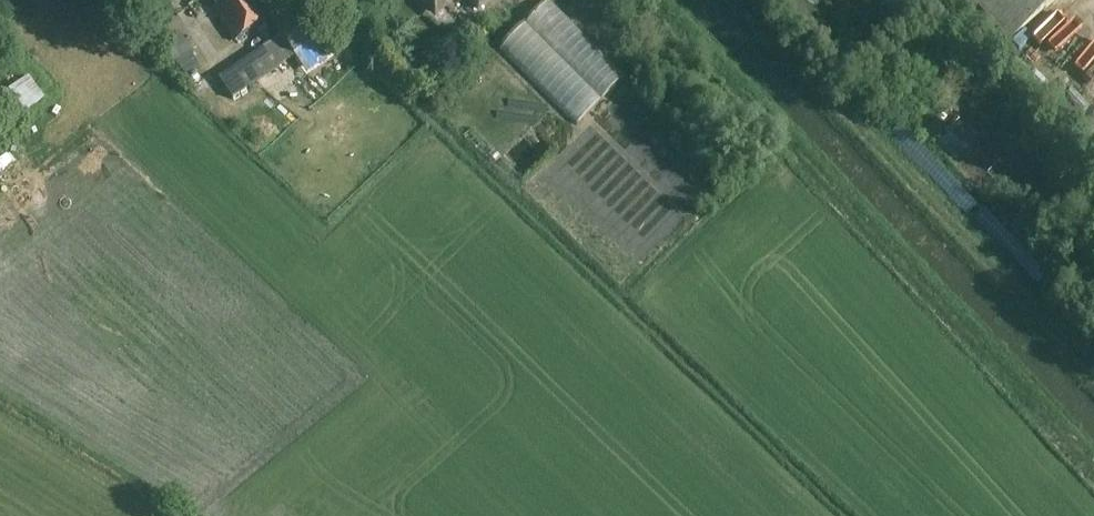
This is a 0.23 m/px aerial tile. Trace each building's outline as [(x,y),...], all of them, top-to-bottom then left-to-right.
[(218,7),(213,10),(235,42),(270,19),(257,0),(213,0),(218,7)] [(435,22),(456,0),(413,0),(435,22)] [(477,10),(488,0),(467,0),(477,10)] [(1009,40),(1054,0),(974,0),(1009,40)] [(1060,10),(1069,21),(1085,9),(1079,0),(1073,0),(1060,10)] [(549,2),(501,50),(576,126),(624,78),(549,2)] [(232,99),(294,56),(307,74),(340,50),(311,11),(279,35),(281,38),(220,82),(232,99)] [(1077,45),(1093,27),(1093,14),(1092,12),(1069,38),(1077,45)] [(1053,39),(1030,48),(1034,60),(1057,51),(1053,39)] [(192,57),(178,66),(183,75),(198,67),(192,57)] [(44,81),(56,95),(65,87),(52,73),(44,81)] [(45,99),(28,78),(4,97),(21,118),(45,99)]
